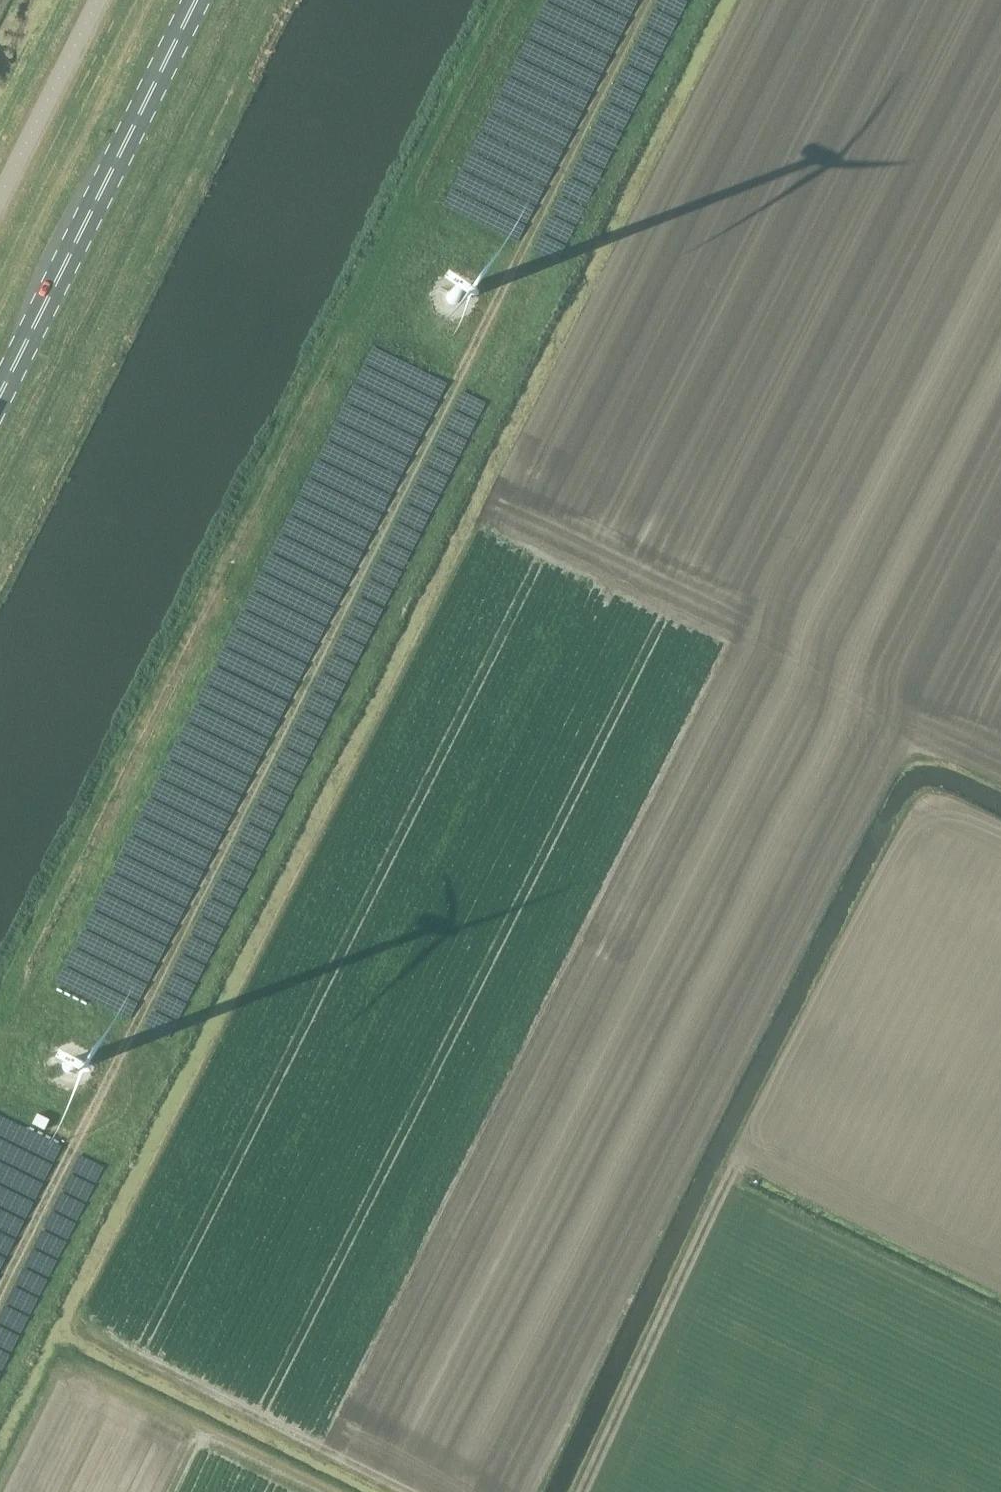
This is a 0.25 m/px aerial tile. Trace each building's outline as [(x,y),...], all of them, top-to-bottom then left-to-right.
[(452,290),(450,290),(449,291),(447,292),(446,294),(445,295),(445,298),(445,300),(446,302),(447,303),(449,304),(450,305),(452,305),(454,305),(456,304),(458,303),(459,301),(460,299),(460,298),(460,296),(459,294),(458,292),(456,291),(454,290),(452,290)] [(72,1061),(70,1060),(68,1060),(66,1060),(64,1061),(63,1062),(62,1063),(61,1065),(61,1067),(61,1069),(62,1071),(63,1073),(64,1074),(66,1074),(68,1075),(70,1075),(72,1074),(74,1072),(75,1071),(75,1069),(76,1067),(75,1065),(75,1064),(74,1062),(72,1061)]
